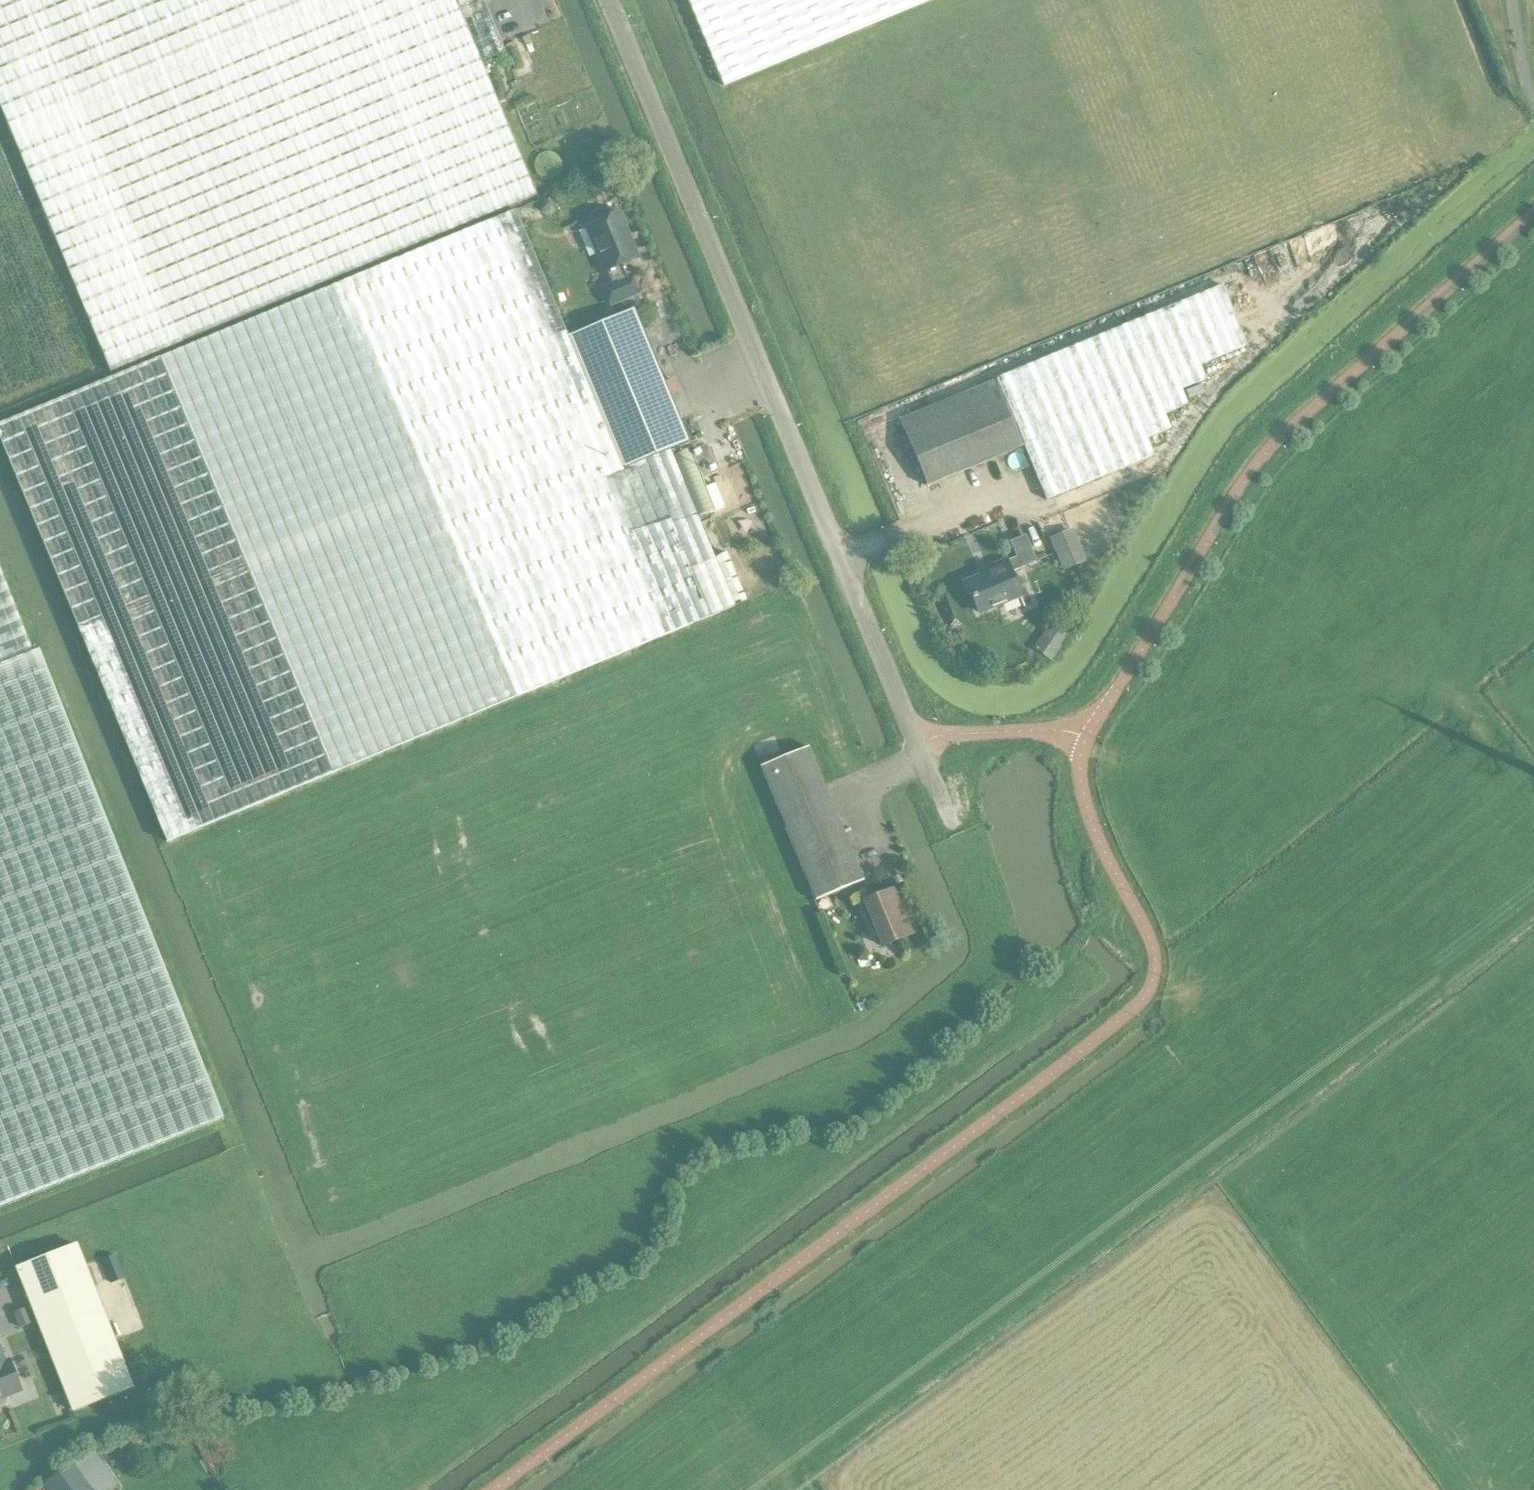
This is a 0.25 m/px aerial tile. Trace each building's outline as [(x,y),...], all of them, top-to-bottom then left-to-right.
[(456,0),(0,0),(0,106),(111,372),(537,196),(481,62),(505,53),(483,0),(473,0),(458,6),(456,0)] [(723,85),(930,0),(688,0),(723,85)] [(634,308),(567,337),(515,209),(0,423),(0,442),(166,841),(747,601),(727,553),(715,558),(671,451),(689,443),(634,308)] [(633,260),(622,234),(626,232),(618,212),(608,216),(607,212),(603,210),(595,213),(594,218),(595,221),(586,225),(605,271),(606,271),(611,284),(603,288),(609,304),(637,292),(630,276),(626,278),(621,265),(633,260)] [(997,380),(899,420),(926,486),(1024,445),(1047,500),(1154,456),(1147,439),(1171,429),(1165,414),(1188,405),(1182,390),(1206,380),(1200,365),(1247,346),(1222,285),(997,378),(997,380)] [(691,452),(702,480),(718,473),(707,445),(691,452)] [(725,503),(718,484),(706,488),(714,507),(725,503)] [(1018,557),(1006,562),(981,572),(982,577),(967,583),(979,612),(1020,596),(1010,573),(1022,568),(1018,557)] [(223,1118),(39,651),(32,653),(0,571),(0,1206),(223,1118)] [(864,880),(808,747),(760,767),(815,900),(864,880)] [(907,902),(903,904),(897,888),(863,901),(882,947),(920,932),(907,902)] [(73,1412),(134,1388),(77,1245),(17,1269),(73,1412)] [(101,1259),(111,1284),(125,1278),(115,1253),(101,1259)] [(5,1404),(4,1401),(7,1400),(6,1398),(23,1392),(19,1382),(10,1360),(5,1362),(0,1349),(0,1406),(5,1404)] [(117,1485),(92,1449),(43,1484),(47,1489),(110,1489),(117,1485)]
